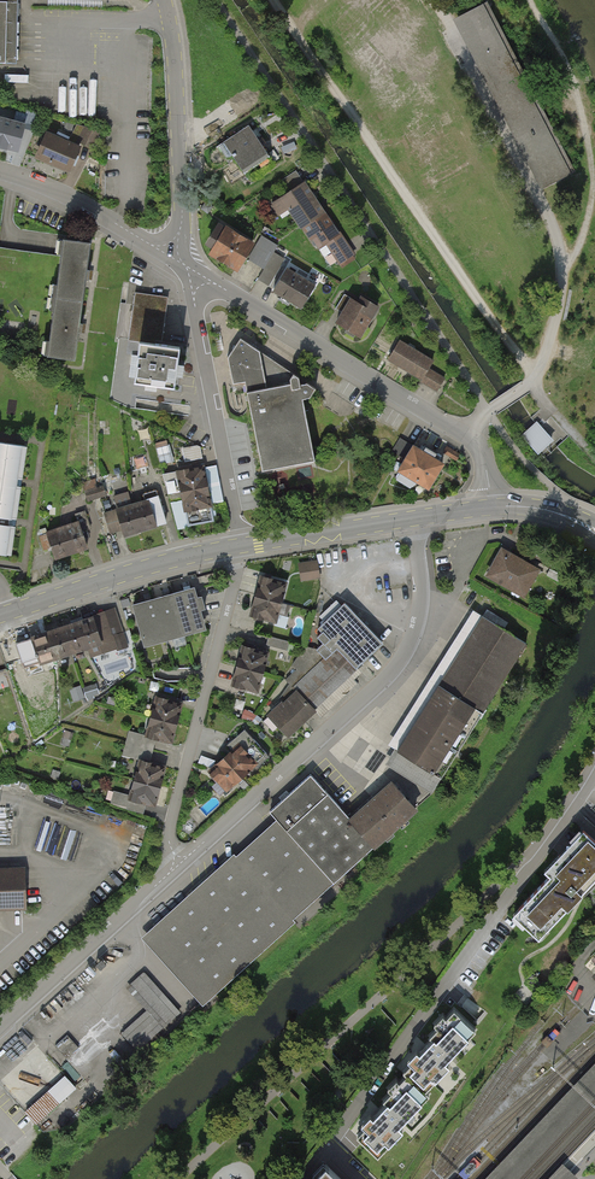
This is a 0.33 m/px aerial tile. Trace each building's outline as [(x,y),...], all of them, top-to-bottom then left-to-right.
[(8,64),(18,64),(18,60),(19,1),(9,1),(0,0),(0,64),(8,64)] [(501,45),(483,11),(465,20),(483,54),(515,117),(519,123),(548,179),(565,170),(552,144),(537,114),(533,107),(501,45)] [(0,116),(0,151),(20,157),(29,124),(0,116)] [(96,141),(99,131),(77,126),(74,135),(96,141)] [(250,126),(224,143),(243,172),(269,155),(250,126)] [(83,146),(48,132),(36,161),(71,176),(83,146)] [(326,214),(304,182),(270,205),(278,217),(287,211),(301,231),(326,214)] [(326,214),(301,231),(316,252),(325,246),(339,266),(355,255),(326,214)] [(227,225),(209,254),(239,272),(256,243),(227,225)] [(64,240),(56,298),(85,302),(93,244),(64,240)] [(288,266),(273,292),(302,310),(318,284),(288,266)] [(129,338),(139,339),(161,342),(167,297),(135,293),(129,338)] [(335,323),(361,339),(380,308),(354,293),(335,323)] [(56,298),(48,357),(77,361),(85,302),(56,298)] [(221,332),(214,334),(218,351),(225,349),(221,332)] [(139,339),(133,383),(177,389),(183,345),(161,342),(139,339)] [(247,381),(263,471),(315,461),(304,399),(311,397),(317,389),(293,373),(290,377),(292,384),(267,388),(261,353),(242,340),(229,358),(234,384),(247,381)] [(388,360),(439,391),(446,380),(429,370),(434,361),(400,340),(388,360)] [(537,423),(521,437),(538,456),(541,454),(554,442),(537,423)] [(404,458),(414,444),(401,436),(392,450),(404,458)] [(157,441),(160,463),(172,461),(169,440),(157,441)] [(28,446),(0,442),(0,499),(20,502),(22,482),(28,446)] [(414,444),(399,471),(431,490),(447,462),(414,444)] [(177,470),(181,491),(210,486),(207,465),(177,470)] [(181,491),(184,511),(214,507),(210,486),(181,491)] [(146,531),(168,524),(159,495),(138,501),(146,531)] [(20,502),(0,499),(0,555),(12,557),(17,522),(20,502)] [(124,537),(146,531),(138,501),(116,508),(124,537)] [(62,527),(71,553),(88,547),(84,536),(88,535),(86,529),(90,528),(85,511),(76,514),(78,522),(62,527)] [(50,542),(55,557),(71,553),(62,527),(40,535),(43,544),(50,542)] [(502,548),(486,576),(527,599),(543,571),(502,548)] [(538,550),(533,558),(550,567),(554,559),(538,550)] [(297,564),(300,583),(319,580),(317,561),(297,564)] [(281,604),(287,584),(261,577),(256,597),(281,604)] [(194,587),(173,593),(185,635),(206,629),(194,587)] [(173,593),(154,599),(166,641),(185,635),(173,593)] [(276,625),(281,604),(256,597),(250,618),(276,625)] [(154,599),(133,605),(145,647),(166,641),(154,599)] [(320,619),(325,624),(343,607),(338,601),(320,619)] [(383,644),(344,605),(343,607),(341,609),(337,612),(325,624),(319,630),(323,633),(318,638),(323,644),(317,650),(323,657),(327,660),(338,649),(358,669),(383,644)] [(109,654),(128,648),(116,610),(97,616),(109,654)] [(527,644),(473,610),(388,747),(395,751),(387,765),(433,793),(527,644)] [(89,660),(109,654),(97,616),(77,623),(86,651),(89,660)] [(77,623),(46,632),(55,660),(86,651),(77,623)] [(46,632),(16,642),(25,670),(55,660),(46,632)] [(272,633),(268,642),(286,650),(290,641),(272,633)] [(264,673),(269,653),(244,647),(239,666),(264,673)] [(315,710),(358,669),(338,649),(327,660),(323,657),(293,687),(296,690),(315,710)] [(259,693),(264,673),(239,666),(234,686),(259,693)] [(286,739),(315,710),(296,690),(266,719),(286,739)] [(178,722),(183,703),(155,696),(150,715),(178,722)] [(173,742),(178,722),(150,715),(145,735),(173,742)] [(154,740),(129,733),(123,752),(149,759),(154,740)] [(258,766),(269,756),(251,735),(240,745),(239,744),(224,756),(242,776),(256,764),(258,766)] [(220,795),(242,776),(224,756),(208,770),(218,781),(212,786),(220,795)] [(159,785),(164,766),(140,760),(135,779),(159,785)] [(306,852),(333,882),(375,845),(351,818),(312,775),(289,795),(282,802),(270,812),(278,820),(306,852)] [(154,804),(159,785),(135,779),(129,801),(128,806),(127,809),(143,813),(146,802),(154,804)] [(351,818),(375,845),(415,809),(391,782),(351,818)] [(279,799),(282,802),(289,795),(287,792),(279,799)] [(118,803),(128,806),(129,801),(126,800),(127,796),(120,795),(118,803)] [(153,927),(142,938),(143,939),(204,1007),(216,996),(296,924),(291,920),(333,882),(306,852),(278,820),(236,858),(233,856),(153,927)] [(540,940),(594,883),(594,841),(586,832),(547,873),(552,878),(515,916),(540,940)] [(24,868),(0,868),(0,911),(25,910),(24,868)] [(102,957),(96,963),(102,969),(108,963),(102,957)] [(145,972),(126,989),(147,1011),(122,1034),(138,1052),(182,1012),(145,972)] [(406,1073),(382,1098),(386,1102),(356,1134),(378,1155),(407,1125),(404,1122),(430,1094),(426,1090),(450,1065),(446,1061),(477,1030),(454,1008),(429,1035),(432,1039),(402,1070),(406,1073)] [(483,1178),(512,1178),(594,1092),(594,1063),(483,1178)] [(77,1088),(66,1076),(25,1113),(27,1114),(36,1125),(77,1088)] [(579,1177),(561,1161),(544,1178),(577,1178),(579,1177)] [(326,1166),(313,1178),(339,1178),(326,1166)]
